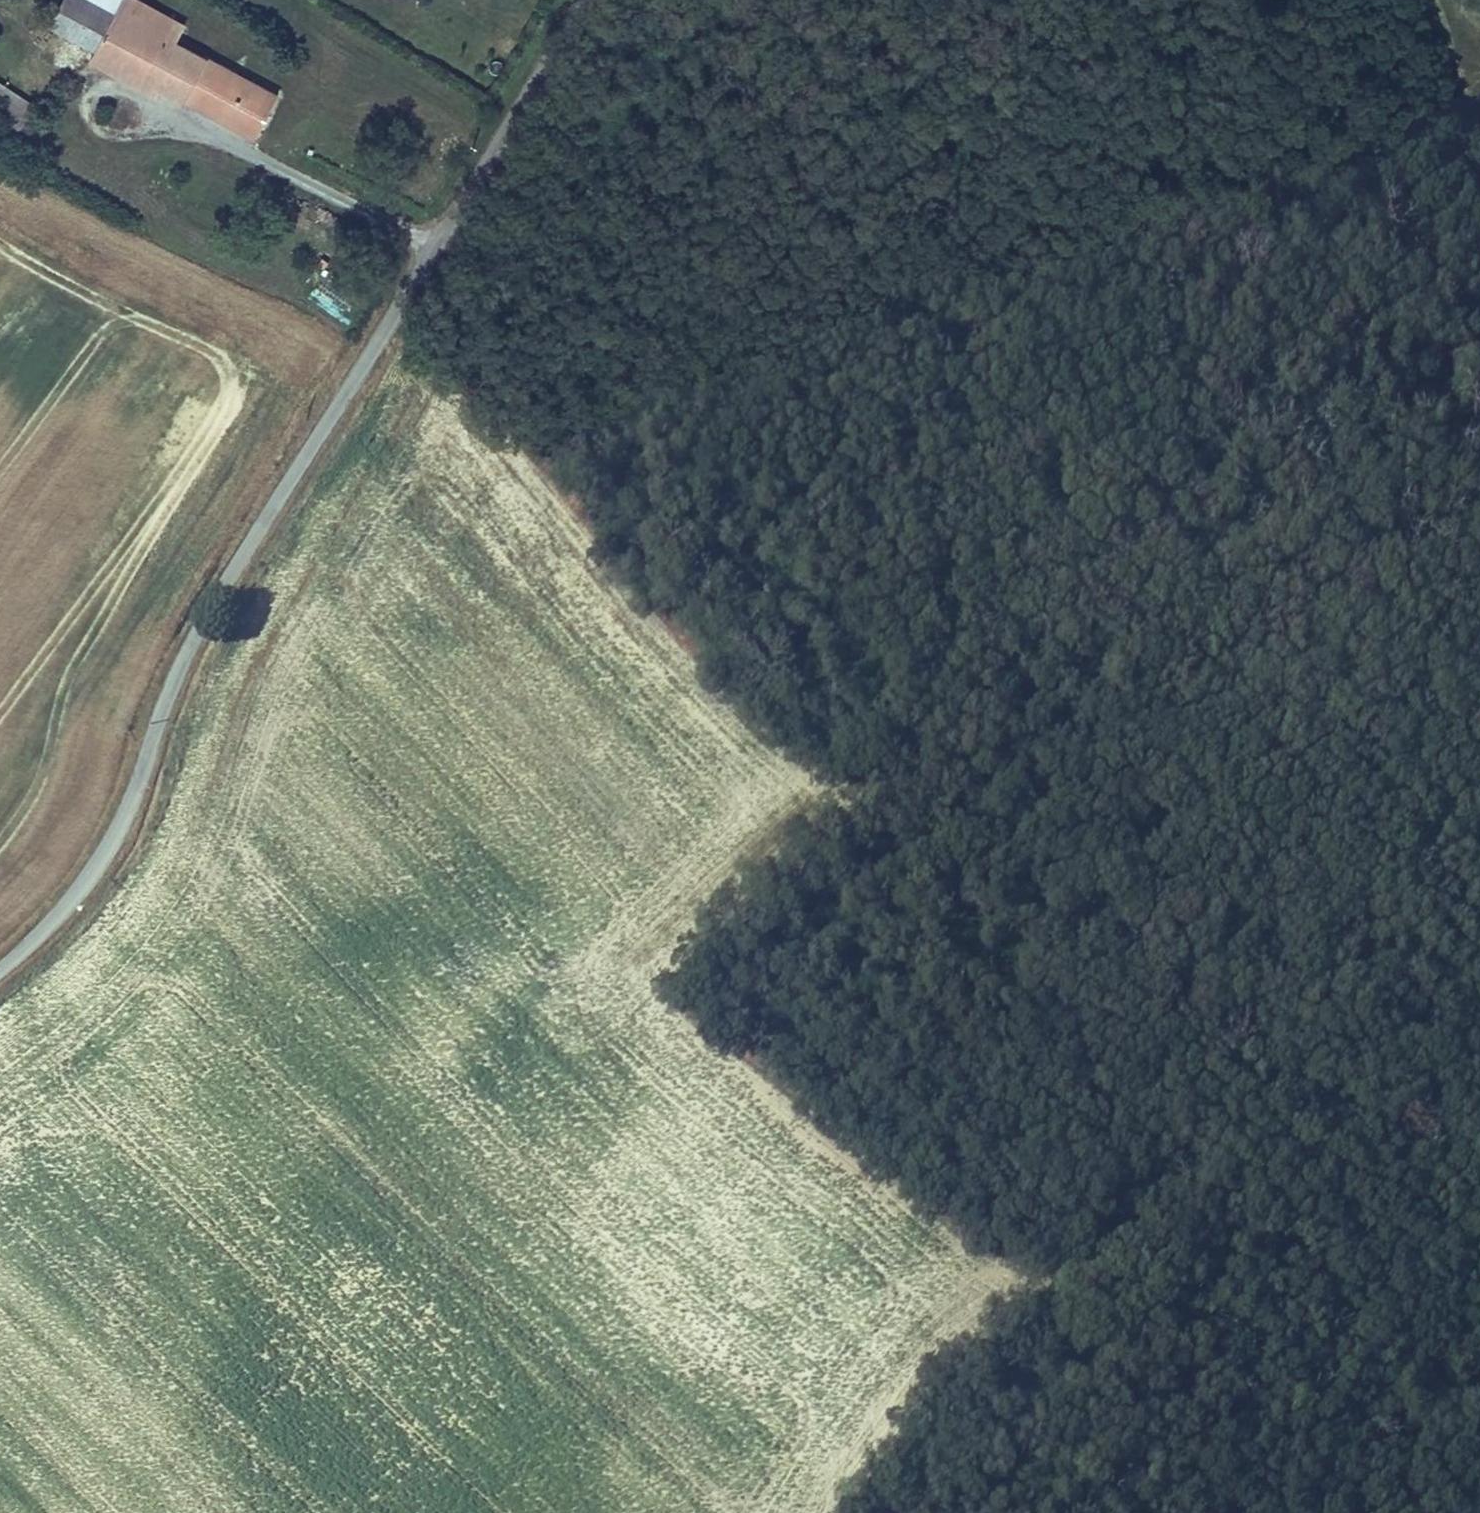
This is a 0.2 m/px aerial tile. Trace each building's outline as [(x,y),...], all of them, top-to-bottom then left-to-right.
[(120,0),(58,0),(46,24),(94,49),(118,5),(120,0)] [(118,5),(155,28),(162,15),(136,0),(120,0),(118,5)] [(155,28),(118,5),(94,49),(88,62),(101,67),(109,52),(131,65),(123,78),(155,96),(159,89),(182,49),(172,42),(182,25),(162,15),(155,28)] [(204,61),(182,49),(159,89),(182,101),(204,61)] [(109,52),(101,67),(123,78),(131,65),(109,52)] [(206,58),(204,61),(182,101),(216,119),(223,107),(258,129),(276,96),(206,58)] [(252,141),(258,129),(223,107),(216,119),(252,141)]
